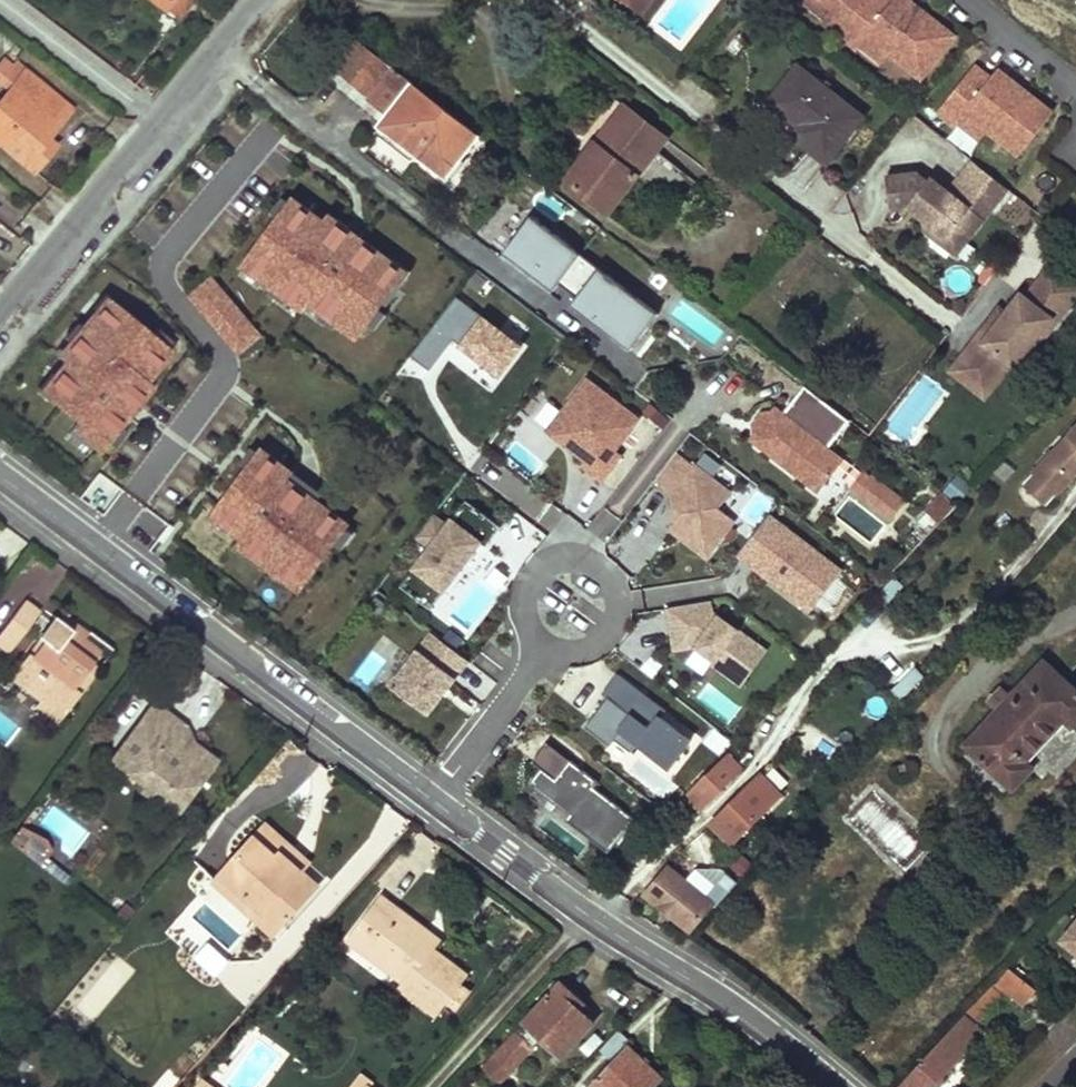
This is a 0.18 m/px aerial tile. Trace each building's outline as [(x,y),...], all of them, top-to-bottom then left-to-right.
[(166,9),(167,8),(173,0),(154,0),(166,9)] [(179,17),(193,0),(173,0),(167,8),(179,17)] [(628,5),(642,15),(650,3),(646,0),(621,0),(628,5)] [(820,0),(804,0),(803,1),(825,18),(832,9),(820,0)] [(867,0),(820,0),(832,9),(825,18),(822,22),(839,36),(867,0)] [(889,0),(867,0),(839,36),(856,49),(860,45),(867,36),(889,53),(922,78),(954,35),(924,12),(921,17),(916,13),(919,8),(908,0),(893,0),(891,2),(889,0)] [(919,8),(916,13),(921,17),(924,12),(919,8)] [(867,36),(860,45),(882,62),(889,53),(867,36)] [(335,69),(367,97),(391,66),(357,40),(335,69)] [(2,82),(14,67),(6,60),(0,66),(0,80),(2,82)] [(11,89),(14,86),(19,90),(32,75),(17,63),(14,67),(2,82),(11,89)] [(391,66),(367,97),(388,116),(413,83),(391,66)] [(790,134),(827,163),(837,151),(863,117),(798,66),(770,103),(797,124),(790,134)] [(989,78),(973,66),(937,113),(954,126),(958,122),(965,113),(987,130),(1019,154),(1052,111),(1022,89),(1019,93),(1013,89),(1017,85),(996,69),(989,78)] [(0,103),(0,143),(34,171),(56,145),(47,138),(72,108),(32,75),(19,90),(14,86),(11,89),(0,103)] [(480,134),(413,83),(388,116),(380,126),(447,177),(480,134)] [(1017,85),(1013,89),(1019,93),(1022,89),(1017,85)] [(631,110),(624,105),(596,142),(602,147),(631,110)] [(566,180),(608,213),(666,138),(631,110),(602,147),(596,142),(566,180)] [(965,113),(958,122),(979,139),(987,130),(965,113)] [(997,202),(1007,188),(971,160),(961,173),(997,202)] [(924,219),(947,238),(954,229),(967,239),(997,202),(961,173),(947,191),(930,177),(927,181),(915,172),(885,176),(889,209),(908,207),(913,200),(922,207),(924,219)] [(271,213),(279,218),(290,203),(283,197),(271,213)] [(324,222),(293,199),(290,203),(279,218),(253,254),(245,265),(256,274),(274,287),(289,299),(304,310),(310,303),(323,313),(338,324),(357,337),(367,324),(378,309),(398,282),(405,272),(391,261),(359,238),(345,228),(341,234),(324,222)] [(908,207),(924,219),(922,207),(913,200),(908,207)] [(324,222),(341,234),(345,228),(347,226),(330,213),(324,222)] [(580,254),(531,216),(503,252),(534,276),(539,270),(558,284),(580,254)] [(924,219),(924,230),(955,255),(967,239),(954,229),(947,238),(924,219)] [(347,226),(345,228),(359,238),(363,234),(349,224),(347,226)] [(256,274),(245,265),(253,254),(249,252),(238,266),(254,278),(256,274)] [(658,314),(580,254),(558,284),(576,298),(586,306),(581,313),(630,350),(658,314)] [(391,261),(405,272),(398,282),(401,285),(411,271),(393,258),(391,261)] [(1050,265),(1038,280),(1060,297),(1072,282),(1050,265)] [(539,270),(534,276),(552,290),(558,284),(539,270)] [(223,335),(244,317),(211,278),(190,296),(223,335)] [(1060,297),(1038,280),(1025,297),(1020,294),(1005,313),(997,324),(990,319),(962,355),(997,382),(1011,365),(1014,367),(1027,350),(1032,354),(1075,298),(1075,285),(1072,282),(1060,297)] [(285,305),(289,299),(274,287),(270,293),(285,305)] [(96,311),(106,299),(117,308),(119,305),(105,293),(93,308),(96,311)] [(457,297),(411,356),(430,370),(453,339),(500,375),(521,347),(457,297)] [(571,305),(581,313),(586,306),(576,298),(571,305)] [(117,308),(106,299),(96,311),(82,328),(70,342),(58,357),(65,363),(54,376),(42,391),(49,397),(78,421),(72,428),(98,450),(104,442),(117,426),(126,416),(137,402),(131,397),(145,381),(169,352),(165,348),(150,336),(117,308)] [(999,308),(990,319),(997,324),(1005,313),(999,308)] [(378,309),(367,324),(375,330),(386,315),(378,309)] [(333,329),(338,324),(323,313),(319,319),(333,329)] [(223,335),(238,353),(259,335),(244,317),(223,335)] [(64,338),(70,342),(82,328),(76,323),(64,338)] [(150,336),(165,348),(171,341),(157,329),(150,336)] [(997,382),(962,355),(950,371),(985,398),(997,382)] [(49,397),(42,391),(54,376),(51,373),(35,392),(46,400),(49,397)] [(581,466),(603,482),(623,455),(616,450),(640,419),(588,379),(548,431),(560,441),(567,441),(574,446),(571,449),(585,460),(581,466)] [(145,381),(131,397),(137,402),(140,404),(153,388),(145,381)] [(848,419),(803,385),(783,412),(779,409),(769,410),(767,413),(769,422),(763,429),(754,430),(752,432),(753,442),(803,481),(826,478),(832,471),(829,447),(827,446),(848,419)] [(741,434),(753,442),(752,432),(754,430),(763,429),(769,422),(767,413),(769,410),(779,409),(768,400),(741,434)] [(140,404),(137,402),(126,416),(130,419),(142,406),(140,404)] [(117,426),(104,442),(112,448),(125,433),(117,426)] [(1034,474),(1037,477),(1053,492),(1056,494),(1075,473),(1075,429),(1034,474)] [(574,446),(567,441),(560,441),(562,442),(571,449),(574,446)] [(843,458),(829,447),(832,471),(843,458)] [(241,463),(249,469),(260,454),(252,448),(241,463)] [(345,528),(348,524),(317,501),(288,480),(294,473),(263,450),(260,454),(249,469),(222,504),(214,516),(226,524),(243,537),(241,540),(272,563),(269,567),(270,567),(284,578),(285,578),(292,568),(307,579),(308,578),(334,543),(345,528)] [(677,451),(655,480),(658,483),(680,454),(677,451)] [(680,454),(658,483),(672,493),(674,507),(680,506),(681,513),(675,521),(670,528),(706,556),(734,520),(719,508),(730,493),(680,454)] [(860,471),(850,484),(860,492),(871,479),(860,471)] [(78,498),(102,516),(121,490),(98,472),(78,498)] [(294,473),(288,480),(317,501),(323,493),(294,473)] [(1027,487),(1043,502),(1053,492),(1037,477),(1027,487)] [(826,478),(803,481),(817,491),(826,478)] [(900,502),(871,479),(860,492),(890,515),(900,502)] [(938,490),(925,509),(941,521),(955,501),(938,490)] [(447,526),(434,515),(417,537),(430,547),(401,586),(430,609),(472,553),(466,548),(474,537),(480,542),(486,546),(501,527),(466,501),(447,526)] [(226,524),(214,516),(222,504),(219,502),(208,516),(223,528),(226,524)] [(768,515),(738,553),(810,609),(840,570),(768,515)] [(911,536),(919,543),(929,533),(921,526),(911,536)] [(353,534),(345,528),(334,543),(342,549),(353,534)] [(480,542),(474,537),(466,548),(472,553),(480,542)] [(272,563),(241,540),(235,548),(267,572),(270,567),(269,567),(272,563)] [(308,578),(307,579),(292,568),(285,578),(284,578),(283,579),(300,591),(308,578)] [(926,600),(915,592),(904,608),(915,616),(926,600)] [(675,649),(696,646),(714,660),(711,664),(739,685),(764,652),(712,611),(710,601),(668,607),(675,649)] [(10,653),(40,613),(25,602),(0,635),(0,646),(10,653)] [(62,622),(84,639),(89,632),(66,616),(62,622)] [(10,677),(40,700),(63,717),(81,692),(74,688),(92,663),(101,651),(84,639),(62,622),(55,617),(40,638),(43,641),(32,656),(28,653),(10,677)] [(428,713),(468,660),(432,633),(391,685),(428,713)] [(28,653),(32,656),(43,641),(40,638),(28,653)] [(1075,724),(1075,689),(1044,659),(964,746),(1013,790),(1034,768),(1027,761),(1065,720),(1073,727),(1075,724)] [(74,688),(81,692),(99,668),(92,663),(74,688)] [(905,696),(921,672),(909,664),(893,688),(905,696)] [(666,710),(619,674),(604,694),(617,705),(612,712),(601,704),(601,705),(585,726),(609,745),(610,746),(615,739),(631,752),(637,743),(646,750),(670,768),(691,740),(661,717),(666,710)] [(617,705),(604,694),(597,703),(601,705),(601,704),(612,712),(617,705)] [(35,707),(58,724),(63,717),(40,700),(35,707)] [(118,752),(133,764),(126,773),(144,786),(159,798),(177,811),(215,761),(192,744),(181,736),(186,728),(155,704),(118,752)] [(703,739),(666,710),(661,717),(691,740),(670,768),(676,773),(703,739)] [(181,736),(192,744),(186,728),(181,736)] [(629,773),(646,750),(637,743),(631,752),(615,739),(610,746),(609,745),(603,753),(629,773)] [(578,765),(547,742),(532,762),(541,768),(529,784),(570,815),(566,819),(608,852),(635,818),(595,787),(599,782),(584,770),(581,774),(575,769),(578,765)] [(701,810),(744,766),(728,751),(685,795),(701,810)] [(118,752),(111,761),(126,773),(133,764),(118,752)] [(575,769),(581,774),(584,770),(578,765),(575,769)] [(778,794),(760,776),(713,824),(732,842),(778,794)] [(144,786),(140,790),(156,802),(159,798),(144,786)] [(21,825),(9,841),(40,865),(52,849),(21,825)] [(281,853),(301,871),(308,862),(267,825),(255,837),(278,858),(281,853)] [(216,882),(240,904),(247,896),(281,927),(318,886),(301,871),(281,853),(278,858),(255,837),(216,882)] [(645,895),(690,930),(712,905),(715,908),(738,882),(726,872),(705,897),(685,881),(669,868),(645,895)] [(705,897),(726,872),(721,868),(695,869),(685,881),(705,897)] [(240,904),(274,934),(281,927),(247,896),(240,904)] [(401,988),(436,1014),(466,974),(432,949),(424,943),(431,934),(382,896),(349,940),(386,968),(390,962),(410,976),(405,982),(401,988)] [(187,918),(232,948),(244,930),(198,900),(187,918)] [(1061,943),(1075,955),(1075,925),(1061,943)] [(431,934),(424,943),(432,949),(439,940),(431,934)] [(967,1012),(976,1020),(1025,967),(1017,959),(967,1012)] [(386,968),(405,982),(410,976),(390,962),(386,968)] [(485,1066),(502,1082),(544,1037),(564,1055),(595,1021),(575,1003),(580,998),(563,982),(485,1066)] [(899,1086),(933,1086),(942,1077),(982,1032),(964,1016),(899,1086)] [(596,1086),(656,1086),(664,1079),(627,1045),(592,1084),(596,1086)] [(372,1084),(362,1076),(353,1086),(369,1086),(372,1084)] [(933,1086),(934,1086),(939,1086),(945,1080),(942,1077),(933,1086)]
